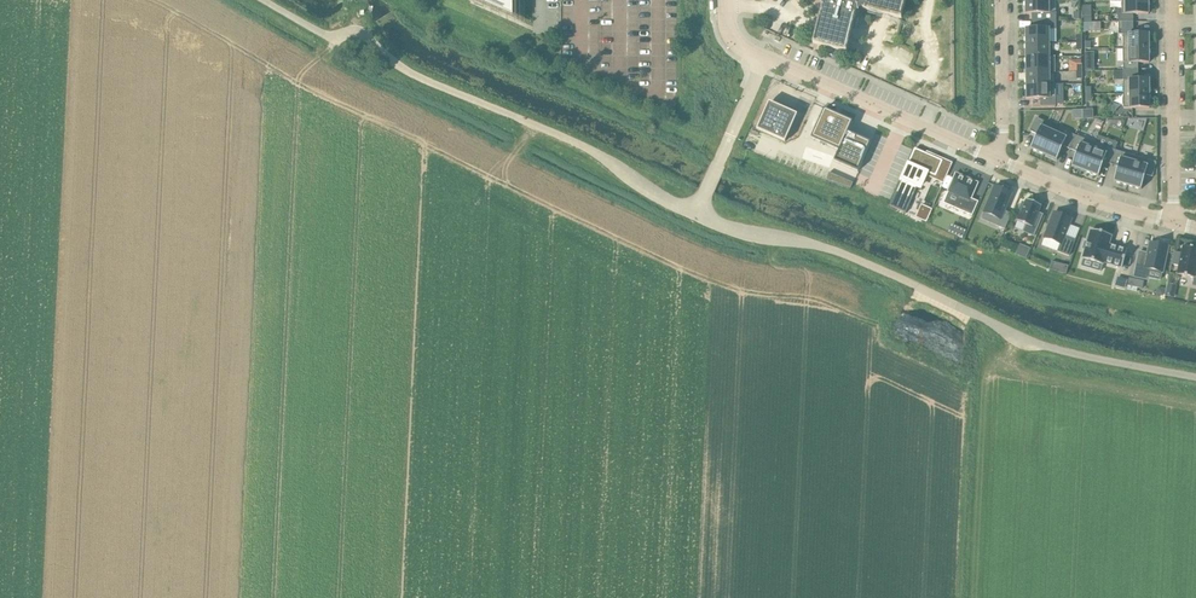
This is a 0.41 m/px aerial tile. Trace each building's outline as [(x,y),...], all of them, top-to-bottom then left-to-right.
[(522,22),(522,0),(473,0),(522,22)] [(823,5),(857,14),(863,10),(865,0),(820,0),(823,5)] [(1049,13),(1049,0),(1044,0),(1026,0),(1026,13),(1049,13)] [(1118,22),(1133,22),(1133,14),(1149,14),(1149,0),(1123,1),(1123,14),(1118,14),(1118,22)] [(1091,5),(1081,5),(1081,22),(1091,22),(1091,5)] [(1050,42),(1049,29),(1026,29),(1026,43),(1052,43),(1052,42),(1050,42)] [(1123,48),(1149,48),(1149,34),(1123,34),(1123,48)] [(1053,56),(1052,43),(1026,43),(1026,57),(1055,57),(1056,56),(1053,56)] [(1123,70),(1138,70),(1138,63),(1149,62),(1149,48),(1123,48),(1123,70)] [(1085,71),(1095,71),(1094,52),(1085,52),(1085,71)] [(1026,71),(1056,70),(1055,57),(1026,57),(1026,71)] [(1050,84),(1050,72),(1056,72),(1056,70),(1026,71),(1026,84),(1056,84),(1050,84)] [(1124,94),(1150,94),(1149,79),(1123,80),(1124,94)] [(1056,106),(1056,84),(1026,84),(1027,99),(1041,99),(1041,106),(1056,106)] [(1124,108),(1150,108),(1150,94),(1124,94),(1124,108)] [(770,103),(758,129),(785,141),(797,115),(770,103)] [(825,109),(812,138),(839,150),(834,161),(858,172),(863,161),(871,143),(848,132),(853,122),(840,116),(834,113),(825,109)] [(1087,110),(1082,110),(1083,119),(1093,118),(1093,109),(1087,110)] [(1082,110),(1073,110),(1073,119),(1083,119),(1082,110)] [(1037,118),(1030,131),(1037,134),(1031,148),(1044,154),(1054,132),(1042,127),(1044,121),(1037,118)] [(1054,132),(1044,154),(1057,160),(1063,146),(1070,149),(1076,136),(1069,132),(1066,138),(1054,132)] [(1076,136),(1070,149),(1077,152),(1072,166),(1085,171),(1096,143),(1076,136)] [(1096,143),(1085,171),(1099,176),(1104,162),(1111,164),(1116,150),(1109,148),(1096,143)] [(915,149),(891,205),(906,212),(917,187),(919,188),(919,187),(924,175),(926,171),(936,175),(934,179),(944,183),(951,165),(942,161),(926,154),(915,149)] [(1116,150),(1111,164),(1118,167),(1114,181),(1128,185),(1136,156),(1122,152),(1116,150)] [(1136,156),(1128,185),(1141,189),(1146,175),(1153,177),(1157,162),(1136,156)] [(829,173),(826,180),(851,189),(853,183),(829,173)] [(956,173),(948,192),(959,197),(954,208),(972,215),(978,202),(971,198),(978,183),(956,173)] [(994,185),(982,212),(984,213),(1000,220),(997,226),(1005,229),(1012,214),(1005,211),(1013,193),(994,185)] [(1041,206),(1027,199),(1025,203),(1022,202),(1019,209),(1022,210),(1017,221),(1026,225),(1023,231),(1034,236),(1043,215),(1038,213),(1041,206)] [(915,219),(926,221),(929,208),(918,206),(915,219)] [(1053,211),(1043,238),(1044,239),(1059,245),(1057,251),(1069,256),(1076,239),(1075,239),(1066,236),(1070,225),(1073,218),(1053,211)] [(1090,229),(1082,258),(1104,265),(1105,263),(1122,268),(1128,249),(1110,244),(1113,236),(1090,229)] [(1163,272),(1168,247),(1150,243),(1148,254),(1139,252),(1134,277),(1147,279),(1149,269),(1163,272)] [(1024,246),(1020,256),(1026,258),(1030,249),(1024,246)] [(1172,265),(1179,266),(1177,274),(1194,278),(1193,285),(1195,286),(1195,249),(1183,246),(1182,253),(1174,252),(1172,265)] [(1052,262),(1050,270),(1066,274),(1068,266),(1052,262)] [(1170,273),(1165,296),(1174,298),(1177,285),(1172,284),(1173,274),(1174,274),(1170,273)] [(1117,277),(1114,286),(1125,289),(1128,280),(1117,277)] [(1130,278),(1127,289),(1137,291),(1138,288),(1135,287),(1137,280),(1130,278)]
